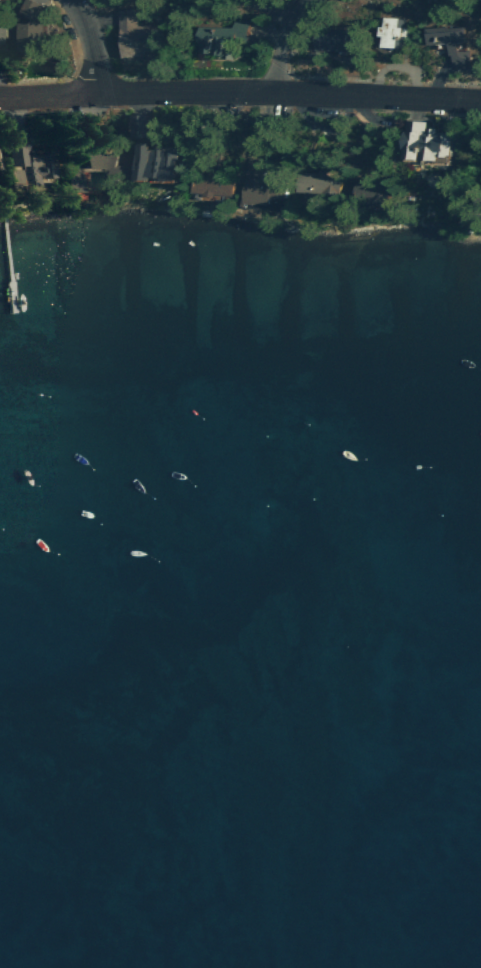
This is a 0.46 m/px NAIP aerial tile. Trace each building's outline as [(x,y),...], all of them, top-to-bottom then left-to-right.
[(44,5),(30,0),(25,0),(21,12),(39,19),(44,5)] [(120,11),(126,62),(151,59),(150,54),(162,52),(158,25),(140,27),(137,9),(120,11)] [(409,39),(409,29),(403,28),(403,19),(387,18),(386,49),(403,50),(403,39),(409,39)] [(202,55),(240,56),(240,43),(251,43),(252,21),(233,21),(233,28),(203,27),(202,55)] [(9,51),(8,22),(0,23),(0,51),(9,51)] [(34,55),(49,54),(48,23),(21,24),(22,52),(34,51),(34,55)] [(431,46),(453,45),(454,68),(471,67),(468,27),(430,30),(431,46)] [(358,32),(323,30),(322,52),(357,54),(358,32)] [(429,123),(412,122),(410,161),(454,162),(455,133),(438,133),(438,130),(429,129),(429,123)] [(9,141),(9,188),(39,187),(39,179),(56,179),(55,154),(30,154),(29,135),(17,135),(17,141),(9,141)] [(137,181),(166,179),(166,183),(179,182),(177,149),(148,150),(147,145),(135,145),(137,181)] [(70,167),(71,194),(86,193),(85,174),(118,173),(117,154),(89,155),(90,167),(70,167)] [(263,159),(246,158),(244,210),(286,212),(287,182),(262,181),(263,159)] [(341,193),(340,180),(331,181),(331,170),(312,171),(313,194),(341,193)] [(196,173),(193,194),(238,200),(241,179),(196,173)]
